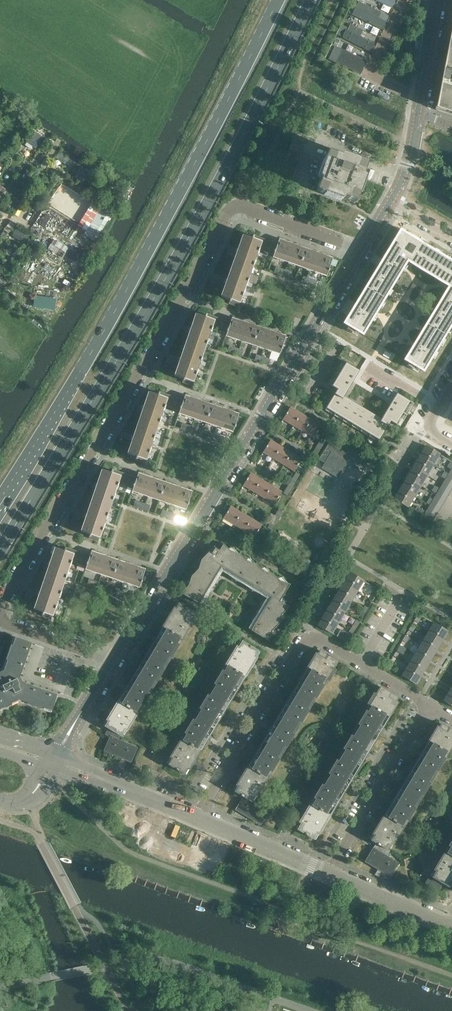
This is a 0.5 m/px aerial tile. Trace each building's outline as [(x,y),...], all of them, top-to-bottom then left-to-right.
[(363,10),(365,5),(359,2),(356,7),(363,10)] [(356,7),(353,15),(381,29),(385,21),(378,18),(381,13),(365,5),(363,10),(356,7)] [(363,30),(350,24),(343,38),(369,51),(373,43),(360,37),(363,30)] [(336,63),(342,50),(334,46),(328,59),(336,63)] [(446,85),(445,85),(438,111),(451,115),(451,49),(446,85)] [(366,61),(342,50),(336,63),(360,74),(366,61)] [(13,128),(18,120),(12,116),(6,124),(13,128)] [(36,131),(30,139),(40,146),(46,137),(36,131)] [(295,132),(293,138),(305,142),(307,136),(295,132)] [(57,138),(56,139),(50,149),(54,152),(61,141),(57,138)] [(293,138),(291,144),(303,148),(305,142),(293,138)] [(291,144),(289,150),(301,154),(303,148),(291,144)] [(289,150),(287,155),(299,159),(301,154),(289,150)] [(321,175),(316,191),(339,199),(340,197),(355,202),(363,179),(361,178),(366,163),(343,154),(342,157),(327,152),(319,175),(321,175)] [(287,155),(285,161),(297,165),(299,159),(287,155)] [(90,160),(89,161),(85,167),(94,173),(99,166),(90,160)] [(285,161),(283,167),(295,171),(297,165),(285,161)] [(90,172),(81,166),(77,172),(86,178),(90,172)] [(283,167),(281,172),(293,176),(295,171),(283,167)] [(281,172),(279,178),(291,182),(293,176),(281,172)] [(84,233),(97,240),(112,214),(91,202),(79,225),(86,229),(84,233)] [(32,237),(17,227),(12,235),(21,241),(23,239),(28,242),(32,237)] [(343,324),(362,335),(408,259),(451,285),(451,262),(426,247),(425,248),(418,243),(419,242),(400,230),(343,324)] [(243,235),(237,250),(232,266),(250,272),(258,249),(262,238),(253,235),(253,236),(252,236),(251,238),(243,235)] [(262,238),(258,249),(263,251),(267,240),(262,238)] [(278,239),(277,243),(273,254),(272,257),(299,266),(305,249),(278,239)] [(58,256),(62,259),(66,253),(65,253),(68,248),(62,245),(63,244),(55,240),(55,241),(53,240),(48,248),(53,251),(52,252),(54,254),(55,253),(56,254),(57,255),(58,256)] [(267,240),(263,251),(268,253),(272,241),(267,240)] [(272,241),(268,253),(273,254),(277,243),(272,241)] [(299,266),(313,271),(326,276),(328,271),(328,272),(329,269),(328,269),(332,259),(305,249),(299,266)] [(232,266),(221,297),(229,300),(228,302),(229,302),(228,304),(229,304),(237,307),(250,272),(232,266)] [(7,290),(19,299),(24,293),(12,284),(7,290)] [(415,347),(412,346),(404,360),(423,372),(451,324),(451,286),(415,347)] [(50,291),(48,299),(38,298),(36,307),(57,310),(60,292),(50,291)] [(195,314),(190,330),(185,345),(203,351),(211,328),(212,328),(216,317),(206,313),(205,315),(204,315),(204,316),(195,314)] [(216,317),(212,328),(217,330),(220,318),(216,317)] [(220,318),(217,330),(221,331),(225,320),(220,318)] [(231,318),(230,322),(226,333),(225,335),(252,345),(258,327),(231,318)] [(225,320),(221,331),(226,333),(230,322),(225,320)] [(258,327),(252,345),(280,354),(281,349),(282,349),(283,347),(282,347),(286,336),(258,327)] [(185,345),(174,376),(183,378),(182,380),(183,381),(182,382),(191,385),(203,351),(185,345)] [(335,372),(328,383),(337,389),(335,393),(342,398),(345,394),(351,382),(359,370),(342,360),(335,372)] [(149,392),(143,408),(138,423),(156,429),(164,406),(168,394),(159,391),(159,393),(158,392),(157,395),(149,392)] [(335,393),(325,409),(378,442),(388,425),(380,420),(377,418),(346,400),(342,398),(335,393)] [(382,416),(380,420),(388,425),(390,421),(391,422),(399,427),(399,426),(406,415),(413,403),(397,393),(389,405),(382,416)] [(168,394),(164,406),(169,407),(173,396),(168,394)] [(183,399),(180,411),(179,413),(206,422),(212,405),(185,395),(183,399)] [(173,396),(169,407),(174,409),(178,398),(173,396)] [(178,398),(174,409),(180,411),(183,399),(178,398)] [(206,422),(219,427),(233,431),(234,427),(235,427),(236,425),(235,425),(239,414),(212,405),(206,422)] [(290,407),(283,419),(293,426),(301,413),(290,407)] [(301,413),(293,426),(304,432),(311,419),(301,413)] [(311,419),(304,432),(314,438),(321,426),(311,419)] [(138,423),(127,454),(136,457),(135,459),(136,460),(135,461),(144,464),(156,429),(138,423)] [(270,440),(263,452),(273,458),(281,446),(270,440)] [(347,453),(329,442),(319,459),(324,463),(322,468),(338,478),(348,461),(343,459),(347,453)] [(425,445),(419,456),(433,465),(439,454),(425,445)] [(281,446),(273,458),(284,465),(291,452),(281,446)] [(291,452),(284,465),(294,471),(302,458),(291,452)] [(419,456),(413,467),(427,475),(433,465),(419,456)] [(413,467),(406,477),(420,486),(427,475),(413,467)] [(102,469),(97,485),(91,501),(110,507),(118,484),(121,472),(112,469),(112,470),(111,470),(111,472),(102,469)] [(121,472),(118,484),(122,485),(126,474),(121,472)] [(136,477),(132,489),(132,491),(159,500),(165,483),(137,473),(136,477)] [(250,473),(243,485),(253,491),(261,479),(250,473)] [(126,474),(122,485),(127,487),(131,476),(126,474)] [(131,476),(127,487),(132,489),(136,477),(131,476)] [(443,482),(451,487),(451,479),(447,476),(445,479),(443,482)] [(406,477),(400,487),(414,496),(420,486),(406,477)] [(261,479),(253,491),(264,498),(271,485),(261,479)] [(443,482),(440,488),(448,494),(451,487),(443,482)] [(159,500),(172,505),(186,509),(187,505),(188,505),(189,503),(188,502),(192,492),(165,483),(159,500)] [(271,485),(264,498),(274,504),(282,492),(271,485)] [(414,496),(400,487),(394,498),(408,507),(414,496)] [(438,491),(436,494),(434,497),(443,502),(447,496),(438,491)] [(434,497),(433,500),(430,504),(439,509),(443,502),(434,497)] [(91,501),(81,531),(89,534),(88,537),(89,537),(89,538),(98,541),(99,539),(110,507),(91,501)] [(430,504),(430,505),(427,510),(435,515),(439,509),(430,504)] [(230,506),(223,518),(233,525),(241,512),(230,506)] [(427,510),(426,512),(423,516),(432,521),(435,515),(427,510)] [(241,512),(233,525),(244,531),(251,519),(241,512)] [(251,519),(244,531),(254,537),(262,525),(251,519)] [(188,585),(181,593),(199,604),(204,595),(207,591),(214,579),(218,581),(219,576),(216,575),(221,567),(237,577),(235,581),(240,583),(241,580),(254,587),(252,591),(256,592),(258,590),(270,597),(265,605),(262,603),(260,607),(263,609),(256,622),(252,620),(250,624),(253,626),(250,630),(269,641),(272,631),(279,624),(282,615),(289,607),(284,604),(286,601),(282,598),(290,584),(280,581),(273,574),(264,571),(256,564),(247,561),(240,554),(231,551),(223,544),(219,550),(215,548),(214,549),(209,547),(207,554),(201,560),(198,569),(191,576),(188,585)] [(55,547),(50,563),(44,578),(63,584),(71,561),(75,550),(66,547),(65,549),(64,548),(63,550),(55,547)] [(75,550),(71,561),(76,563),(80,552),(75,550)] [(90,556),(86,567),(85,569),(112,578),(118,561),(91,551),(90,556)] [(80,552),(76,563),(81,565),(85,554),(80,552)] [(85,554),(81,565),(86,567),(90,556),(85,554)] [(112,578),(125,583),(139,587),(141,583),(142,580),(141,580),(145,570),(118,561),(112,578)] [(350,572),(343,583),(357,592),(364,580),(356,576),(350,572)] [(44,578),(34,609),(42,612),(41,615),(42,615),(42,616),(51,619),(63,584),(44,578)] [(343,583),(337,594),(351,602),(357,592),(343,583)] [(337,594),(330,604),(344,613),(351,602),(337,594)] [(177,603),(162,627),(182,638),(196,614),(187,609),(187,608),(185,607),(177,603)] [(330,604),(324,614),(338,623),(344,613),(330,604)] [(324,614),(318,625),(332,633),(338,623),(324,614)] [(356,629),(360,621),(356,619),(352,626),(356,629)] [(434,622),(427,632),(442,641),(448,631),(434,622)] [(162,627),(147,651),(167,663),(182,638),(162,627)] [(427,632),(421,643),(435,652),(442,641),(427,632)] [(347,633),(343,640),(347,643),(352,636),(347,633)] [(17,699),(50,711),(55,697),(47,694),(48,691),(41,689),(40,691),(20,684),(19,686),(14,672),(18,673),(23,658),(25,659),(28,651),(26,650),(28,643),(14,638),(3,670),(0,672),(0,708),(17,699)] [(240,641),(225,665),(245,676),(260,652),(251,647),(252,647),(250,646),(249,646),(240,641)] [(421,643),(415,654),(429,662),(435,652),(421,643)] [(400,645),(397,651),(402,654),(406,648),(400,645)] [(147,651),(133,676),(152,687),(167,663),(147,651)] [(307,667),(326,679),(328,680),(335,670),(333,669),(337,661),(320,651),(317,655),(316,654),(307,667)] [(415,654),(408,664),(422,673),(429,662),(415,654)] [(408,664),(402,675),(416,684),(422,673),(408,664)] [(225,665),(211,689),(230,701),(245,676),(225,665)] [(307,667),(292,692),(312,703),(326,679),(307,667)] [(133,676),(118,700),(137,712),(152,687),(133,676)] [(381,687),(370,704),(389,716),(397,703),(396,702),(398,698),(381,687)] [(211,689),(196,714),(215,726),(230,701),(211,689)] [(443,700),(451,705),(451,691),(449,689),(443,700)] [(292,692),(278,716),(297,728),(312,703),(292,692)] [(103,724),(109,728),(120,734),(122,736),(137,712),(118,700),(103,724)] [(370,704),(355,730),(374,741),(389,716),(370,704)] [(196,714),(181,738),(200,750),(215,726),(196,714)] [(278,716),(263,741),(282,752),(297,728),(278,716)] [(428,741),(448,752),(450,753),(451,749),(451,730),(441,724),(439,728),(437,727),(428,741)] [(120,734),(109,728),(106,733),(111,736),(117,740),(117,739),(120,734)] [(355,730),(342,751),(361,763),(374,741),(355,730)] [(117,740),(111,736),(105,750),(117,756),(123,742),(117,739),(117,740)] [(181,738),(166,763),(176,768),(175,769),(177,770),(178,769),(186,774),(200,750),(181,738)] [(263,741),(248,765),(267,777),(282,752),(263,741)] [(428,741),(414,765),(433,777),(448,752),(428,741)] [(123,742),(117,756),(130,761),(136,747),(123,742)] [(342,751),(325,779),(344,790),(361,763),(342,751)] [(248,765),(233,790),(244,796),(253,801),(267,777),(248,765)] [(414,765),(399,790),(418,801),(433,777),(414,765)] [(325,779),(310,803),(330,815),(344,790),(325,779)] [(399,790),(384,813),(404,825),(418,801),(399,790)] [(244,796),(236,809),(248,816),(256,803),(253,801),(244,796)] [(256,803),(248,816),(260,824),(268,811),(256,803)] [(310,803),(296,828),(305,833),(305,834),(307,835),(315,839),(330,815),(310,803)] [(384,813),(376,826),(369,838),(377,843),(388,851),(404,825),(384,813)] [(388,851),(377,843),(373,848),(365,861),(378,868),(385,855),(388,851)] [(430,875),(442,882),(449,887),(451,882),(451,855),(445,851),(430,875)] [(397,863),(385,855),(378,868),(390,876),(397,863)] [(430,875),(425,885),(436,892),(442,882),(430,875)]
